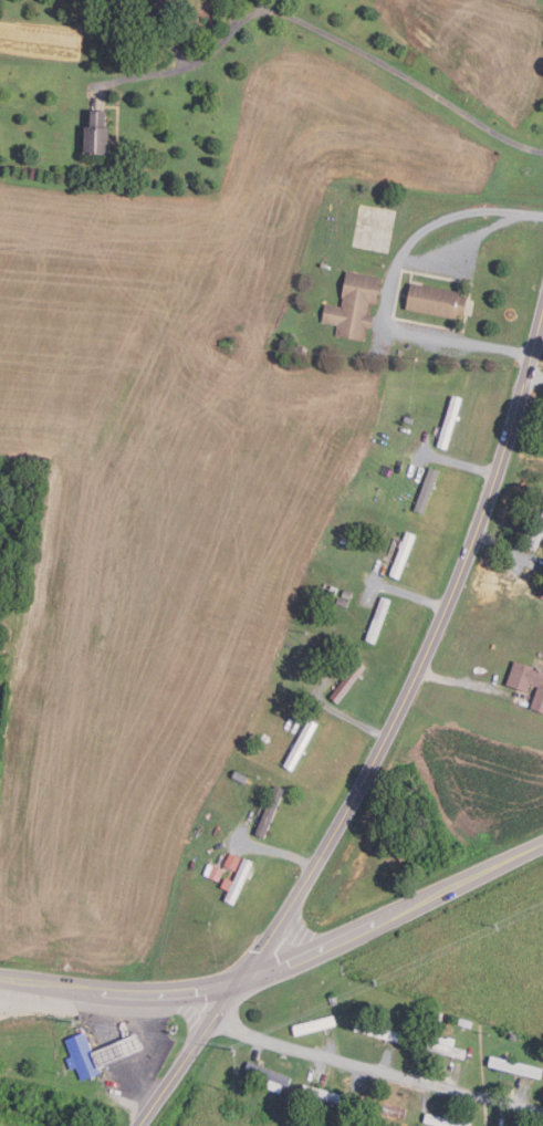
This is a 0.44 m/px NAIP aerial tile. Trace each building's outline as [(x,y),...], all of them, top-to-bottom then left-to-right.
[(107,153),(81,153),(82,126),(87,126),(87,110),(105,111),(105,126),(107,126),(107,153)] [(362,340),(335,335),(337,325),(321,322),(324,303),(340,306),(342,298),(341,298),(345,271),(379,277),(377,286),(380,288),(379,294),(376,294),(375,303),(368,302),(366,314),(373,315),(370,329),(364,326),(362,340)] [(456,319),(405,310),(410,283),(460,291),(459,296),(467,298),(463,315),(457,314),(456,319)] [(447,449),(437,446),(452,395),(461,398),(447,449)] [(413,424),(403,421),(404,415),(414,418),(413,424)] [(422,513),(414,511),(429,467),(438,470),(422,513)] [(535,528),(542,511),(542,533),(534,552),(524,546),(526,543),(520,540),(528,524),(535,528)] [(399,577),(390,574),(407,531),(416,535),(399,577)] [(346,544),(340,542),(342,535),(348,538),(346,544)] [(356,548),(348,545),(351,539),(358,541),(356,548)] [(337,587),(333,604),(319,600),(324,583),(337,587)] [(349,600),(341,596),(343,590),(352,592),(349,600)] [(375,644),(366,640),(382,596),(390,601),(375,644)] [(346,607),(336,604),(337,598),(348,602),(346,607)] [(315,665),(309,661),(313,654),(320,657),(315,665)] [(337,702),(331,697),(358,660),(366,667),(337,702)] [(515,660),(542,670),(542,712),(531,708),(539,687),(531,685),(529,692),(507,685),(515,660)] [(293,770),(284,765),(310,719),(317,723),(293,770)] [(267,742),(260,739),(263,733),(269,737),(267,742)] [(244,784),(231,778),(234,770),(248,775),(244,784)] [(264,838),(255,834),(275,785),(284,790),(264,838)] [(234,872),(222,866),(229,853),(241,858),(234,872)] [(233,906),(223,900),(228,892),(220,887),(224,878),(232,882),(243,858),(252,863),(233,906)] [(218,882),(202,875),(208,864),(223,870),(218,882)] [(440,1022),(434,1019),(436,1011),(443,1013),(440,1022)] [(295,1036),(293,1026),(334,1015),(336,1025),(295,1036)] [(470,1029),(458,1024),(460,1018),(472,1022),(470,1029)] [(397,1042),(353,1031),(355,1021),(400,1033),(397,1042)] [(81,1081),(75,1067),(70,1070),(65,1059),(71,1056),(64,1040),(84,1032),(92,1052),(98,1067),(101,1073),(81,1081)] [(92,1052),(135,1034),(142,1050),(98,1067),(92,1052)] [(463,1061),(418,1047),(420,1038),(467,1051),(463,1061)] [(540,1080),(488,1066),(490,1056),(542,1068),(540,1080)] [(286,1087),(282,1086),(279,1094),(265,1088),(268,1080),(243,1071),(247,1061),(290,1078),(286,1087)] [(338,1104),(301,1094),(303,1084),(341,1095),(338,1104)] [(384,1120),(374,1118),(376,1112),(354,1106),(356,1097),(369,1101),(370,1094),(378,1096),(377,1103),(407,1109),(405,1118),(386,1114),(384,1120)] [(470,1124),(469,1125),(438,1125),(422,1123),(425,1114),(470,1124)]
